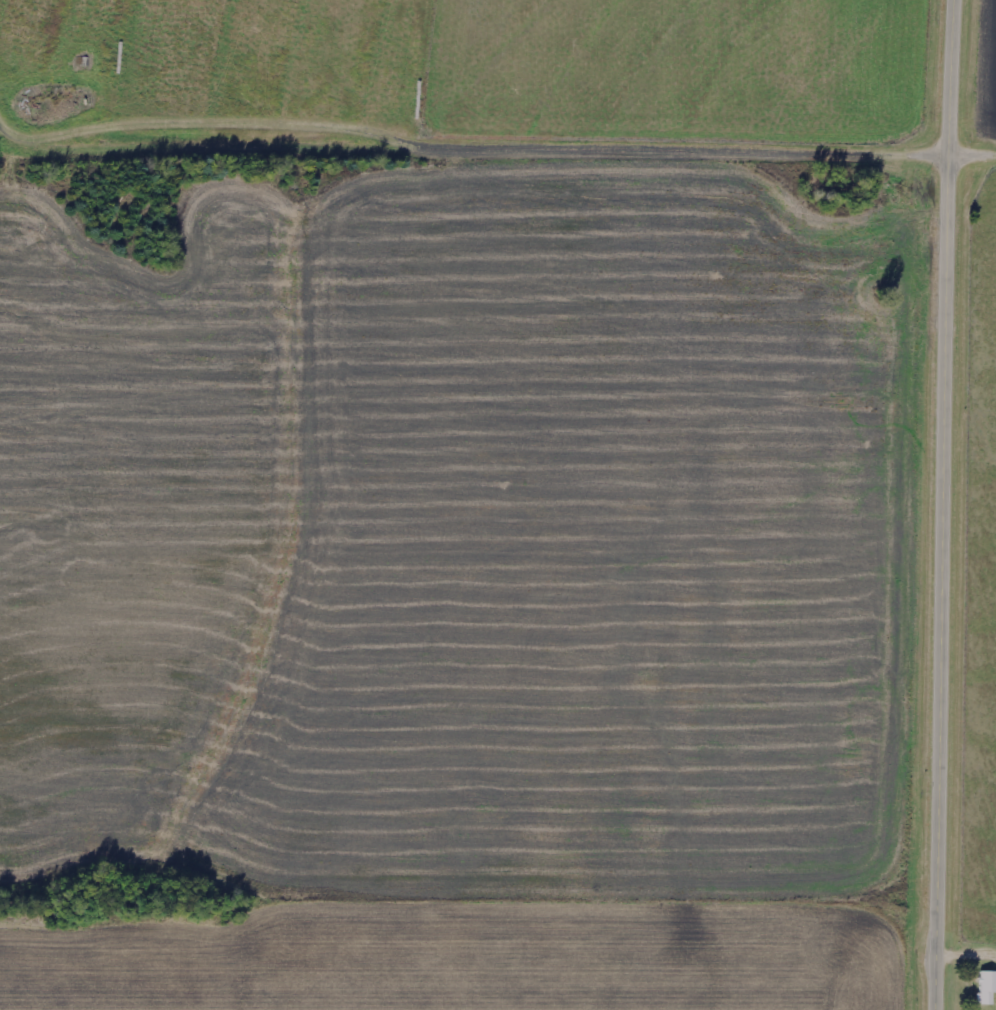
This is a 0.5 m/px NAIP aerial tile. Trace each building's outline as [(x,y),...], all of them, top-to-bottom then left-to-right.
[(982,972),(981,1006),(995,1006),(995,994),(995,973),(982,972)]
